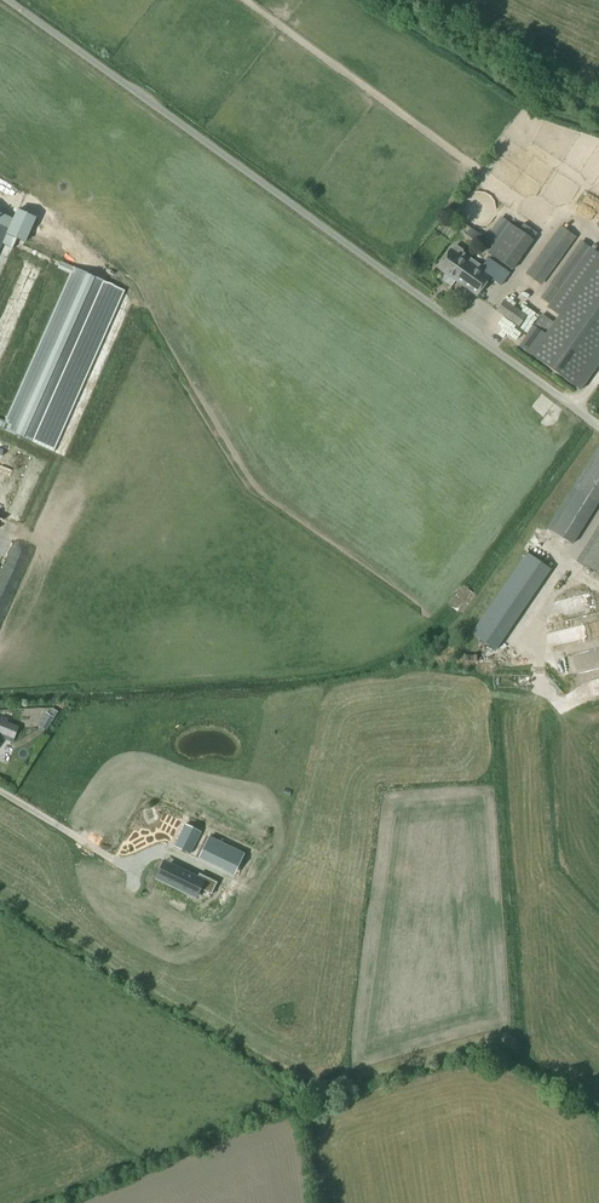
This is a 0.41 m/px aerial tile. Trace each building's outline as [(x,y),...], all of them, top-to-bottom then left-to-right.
[(581,192),(576,202),(592,211),(597,201),(581,192)] [(17,210),(13,219),(7,233),(7,235),(16,239),(25,243),(36,218),(17,210)] [(493,248),(509,224),(501,218),(484,242),(493,248)] [(445,236),(451,229),(440,220),(434,227),(445,236)] [(519,231),(509,224),(488,254),(512,271),(533,241),(532,241),(519,231)] [(519,231),(532,241),(537,234),(523,225),(519,231)] [(478,234),(471,229),(466,236),(473,241),(478,234)] [(562,229),(549,247),(527,276),(539,285),(574,237),(562,229)] [(12,249),(16,239),(7,235),(2,244),(12,249)] [(553,286),(559,291),(589,248),(583,244),(553,286)] [(583,259),(547,308),(559,317),(545,336),(533,327),(519,348),(580,392),(598,365),(598,256),(590,249),(583,259)] [(451,250),(437,269),(476,297),(489,279),(501,287),(510,274),(488,259),(480,270),(469,262),(470,260),(461,253),(459,255),(451,250)] [(1,429),(1,430),(37,446),(109,283),(73,267),(4,422),(0,421),(0,429),(1,429)] [(519,328),(527,317),(504,301),(497,312),(519,328)] [(572,544),(598,501),(598,447),(547,529),(572,544)] [(577,562),(598,575),(598,525),(577,562)] [(595,591),(584,594),(587,607),(598,605),(595,591)] [(489,635),(495,629),(480,617),(475,623),(489,635)] [(456,659),(472,660),(473,642),(457,641),(456,659)] [(47,731),(59,712),(52,708),(48,714),(46,713),(38,726),(47,731)] [(18,728),(7,723),(8,720),(1,717),(0,720),(0,736),(13,741),(18,728)] [(163,828),(167,823),(146,808),(134,824),(159,842),(165,833),(169,836),(171,834),(163,828)] [(183,829),(175,847),(191,854),(201,833),(185,825),(183,829)] [(211,867),(221,834),(204,829),(195,863),(211,867)] [(235,850),(227,845),(216,866),(225,870),(235,850)] [(217,883),(204,876),(202,881),(197,878),(171,866),(164,881),(196,897),(199,889),(211,895),(217,883)]
